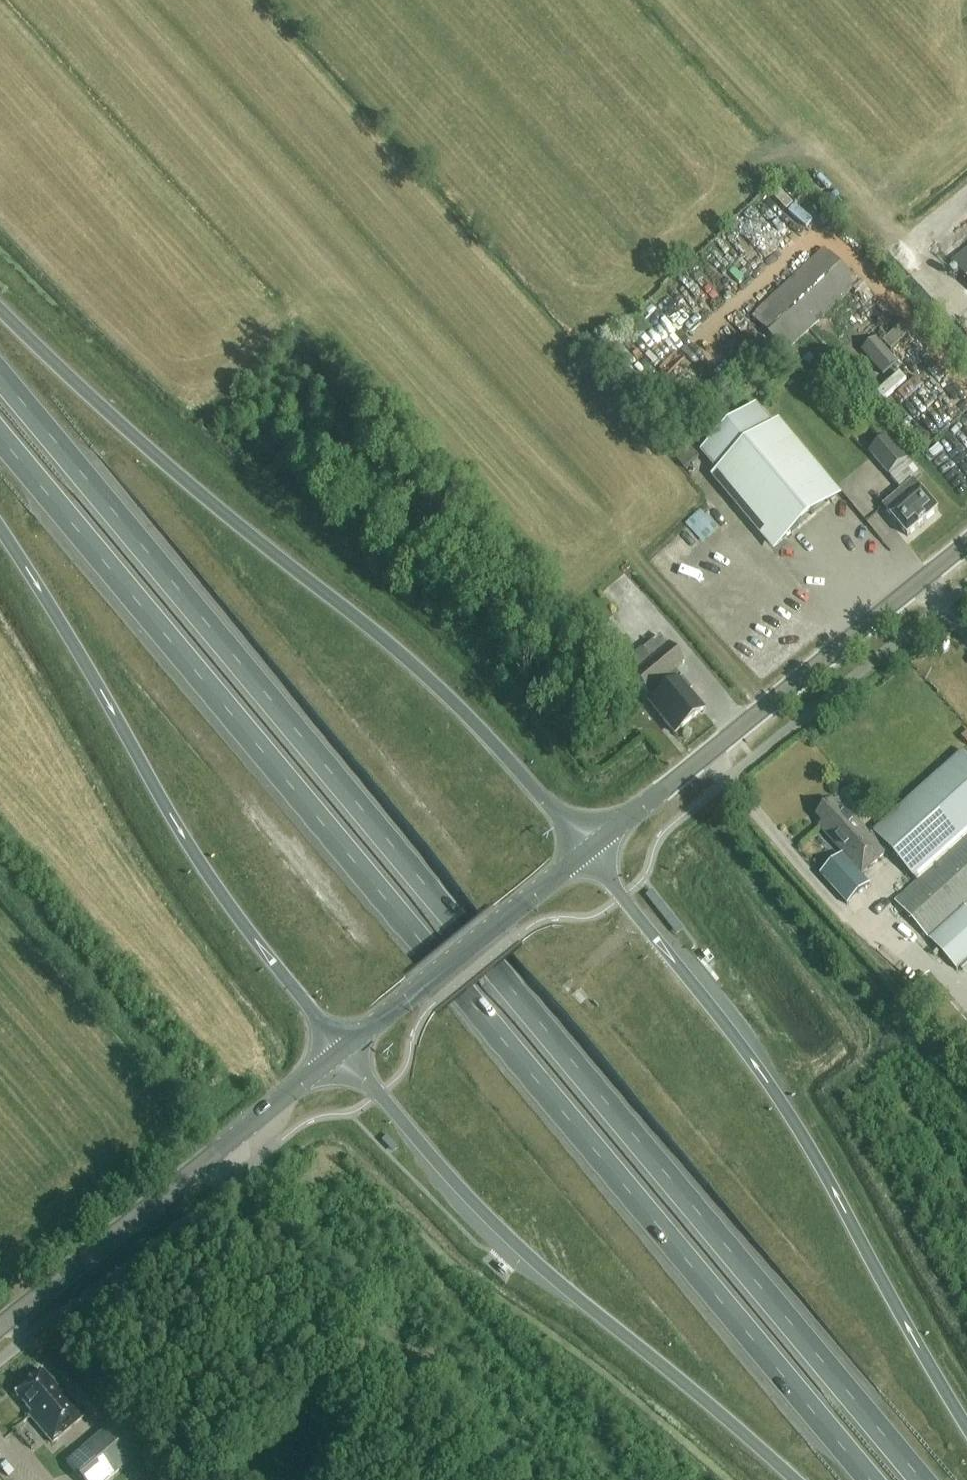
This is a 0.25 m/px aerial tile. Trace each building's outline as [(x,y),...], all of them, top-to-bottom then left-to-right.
[(785,353),(858,285),(825,250),(752,318),(785,353)] [(952,264),(966,282),(966,252),(952,264)] [(910,334),(902,326),(885,342),(893,351),(910,334)] [(883,376),(898,364),(877,340),(862,353),(883,376)] [(883,402),(905,382),(896,372),(875,392),(883,402)] [(775,547),(836,496),(778,427),(775,429),(756,406),(701,452),(720,475),(717,478),(775,547)] [(907,538),(938,512),(913,483),(921,476),(887,438),(869,452),(902,492),(883,508),(907,538)] [(703,541),(718,526),(701,508),(686,522),(703,541)] [(667,646),(659,637),(643,651),(651,660),(632,676),(647,694),(661,683),(667,690),(658,698),(668,709),(659,716),(674,734),(702,711),(688,693),(691,691),(681,679),(674,671),(684,663),(669,645),(667,646)] [(962,758),(873,838),(886,853),(916,886),(936,867),(951,854),(966,840),(966,764),(962,758)] [(886,853),(873,838),(838,800),(834,804),(832,803),(817,817),(823,824),(819,828),(852,865),(846,870),(844,868),(828,883),(849,908),(866,893),(856,881),(886,853)] [(936,867),(916,886),(896,904),(928,939),(932,944),(956,971),(966,961),(966,910),(964,907),(966,904),(966,840),(951,854),(936,867)] [(386,1135),(382,1140),(394,1152),(399,1148),(386,1135)] [(62,1397),(41,1372),(14,1395),(31,1415),(28,1417),(52,1445),(84,1417),(65,1394),(62,1397)] [(113,1423),(65,1463),(79,1479),(109,1479),(139,1454),(113,1423)]
